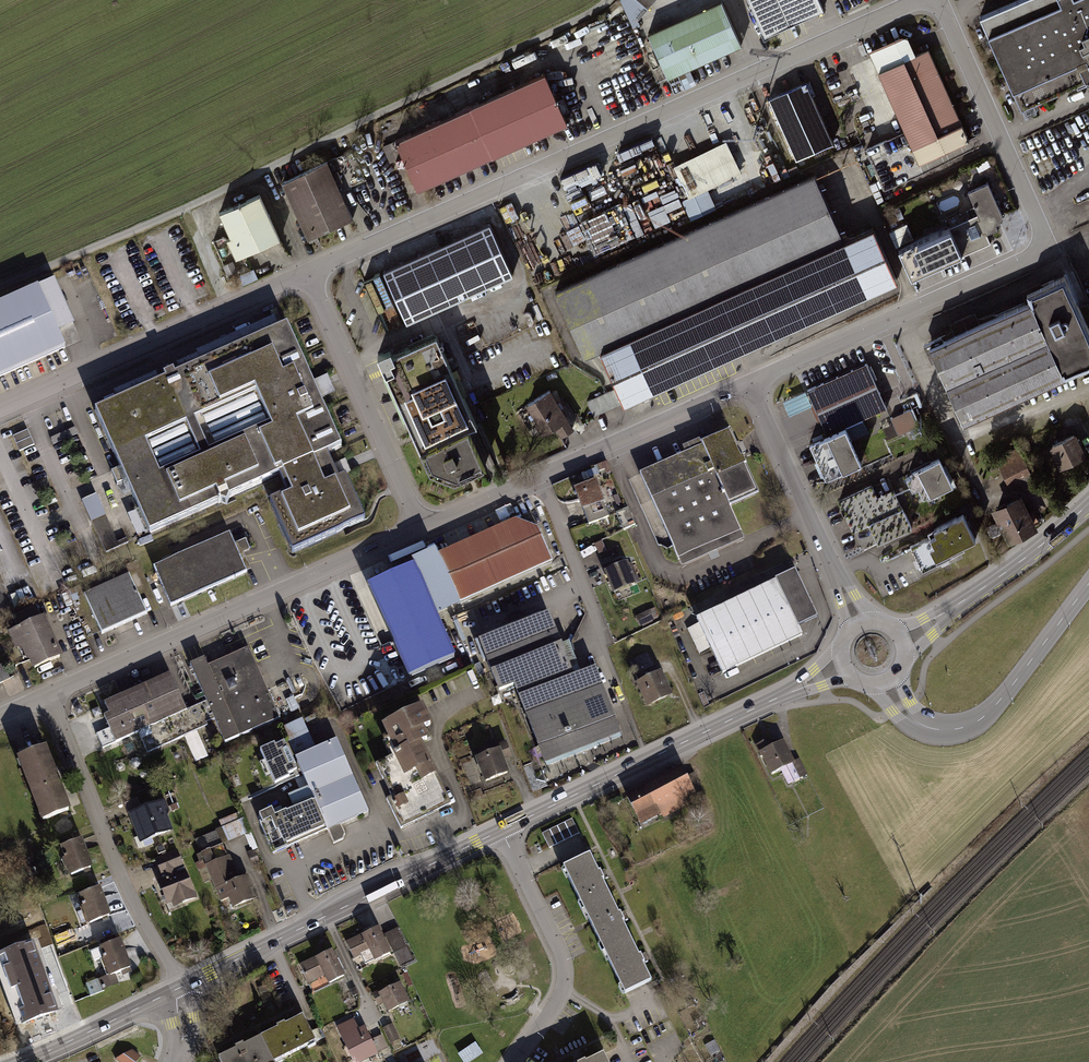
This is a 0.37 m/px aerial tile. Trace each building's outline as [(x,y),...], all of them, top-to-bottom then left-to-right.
[(762,35),(821,7),(818,0),(746,0),(762,35)] [(1075,0),(1018,0),(980,17),(1021,108),(1088,78),(1088,32),(1075,0)] [(1088,32),(1088,0),(1075,0),(1088,32)] [(721,3),(646,35),(665,80),(741,48),(721,3)] [(905,37),(867,53),(907,147),(896,152),(901,165),(913,160),(916,165),(967,143),(928,51),(914,57),(905,37)] [(543,76),(402,138),(424,187),(564,125),(543,76)] [(805,85),(769,100),(795,160),(830,145),(805,85)] [(711,186),(744,173),(730,138),(676,160),(690,194),(684,197),(692,217),(719,206),(711,186)] [(330,161),(286,181),(312,237),(355,218),(330,161)] [(815,175),(555,291),(585,358),(600,351),(623,403),(897,280),(874,228),(844,241),(815,175)] [(987,185),(966,194),(975,216),(908,244),(921,273),(988,244),(984,236),(995,231),(1002,217),(987,185)] [(264,193),(223,211),(242,256),(283,239),(264,193)] [(614,205),(584,214),(594,247),(646,231),(636,199),(615,206),(614,205)] [(893,227),(900,241),(915,234),(908,220),(893,227)] [(489,225),(384,272),(407,322),(511,275),(489,225)] [(1065,277),(1026,294),(1030,303),(1047,341),(1064,379),(1088,368),(1088,332),(1065,277)] [(0,304),(0,379),(80,343),(52,281),(0,304)] [(1047,341),(1030,303),(929,347),(945,385),(1047,341)] [(294,323),(102,409),(158,534),(289,475),(298,496),(281,504),(302,550),(376,517),(356,472),(347,476),(337,454),(351,448),(294,323)] [(381,361),(420,452),(476,427),(437,337),(381,361)] [(1064,379),(1047,341),(945,385),(962,424),(1064,379)] [(867,364),(808,390),(817,410),(829,435),(820,439),(811,443),(827,477),(846,468),(861,461),(846,426),(887,408),(867,364)] [(805,391),(783,400),(790,415),(812,405),(805,391)] [(571,430),(549,394),(523,410),(540,437),(552,430),(558,438),(571,430)] [(910,410),(891,418),(898,435),(917,427),(910,410)] [(420,452),(431,477),(454,485),(494,468),(476,427),(420,452)] [(21,449),(36,443),(30,428),(14,434),(21,449)] [(730,433),(640,474),(679,560),(741,532),(730,507),(758,494),(730,433)] [(1075,433),(1048,446),(1062,473),(1088,459),(1075,433)] [(946,434),(940,437),(946,452),(953,450),(946,434)] [(1018,456),(1000,464),(1010,484),(1028,475),(1018,456)] [(950,484),(938,459),(911,471),(913,475),(906,478),(912,490),(920,486),(924,496),(950,484)] [(608,517),(595,483),(576,490),(589,525),(608,517)] [(878,497),(872,485),(839,501),(853,531),(869,523),(878,542),(911,526),(894,490),(878,497)] [(85,497),(105,549),(120,544),(100,491),(85,497)] [(1020,498),(993,511),(1007,539),(1038,524),(1033,512),(1027,514),(1020,498)] [(635,524),(628,509),(617,514),(624,530),(635,524)] [(939,532),(910,546),(923,572),(953,557),(951,552),(976,540),(963,515),(937,528),(939,532)] [(515,521),(436,556),(458,605),(552,563),(537,530),(515,521)] [(234,535),(157,568),(173,604),(250,571),(234,535)] [(434,552),(411,562),(413,566),(436,619),(460,608),(458,605),(436,556),(434,552)] [(615,563),(605,567),(616,593),(640,582),(632,563),(618,569),(615,563)] [(413,566),(366,587),(408,679),(454,659),(436,619),(413,566)] [(791,573),(692,621),(718,676),(802,636),(797,626),(813,619),(791,573)] [(131,574),(86,595),(105,634),(150,613),(131,574)] [(653,609),(636,618),(640,625),(657,617),(653,609)] [(549,613),(478,640),(498,692),(515,685),(546,766),(622,737),(595,667),(573,676),(549,613)] [(49,616),(13,631),(29,672),(65,657),(49,616)] [(207,658),(192,664),(226,742),(281,718),(250,648),(210,666),(207,658)] [(637,675),(635,676),(649,705),(670,695),(661,676),(657,678),(646,654),(630,661),(637,675)] [(5,665),(0,667),(0,686),(12,681),(5,665)] [(190,711),(173,674),(107,704),(112,716),(107,718),(111,729),(97,735),(104,749),(190,711)] [(422,707),(383,725),(397,755),(376,765),(392,797),(387,799),(401,828),(451,804),(422,744),(428,741),(422,729),(431,725),(422,707)] [(282,728),(296,760),(317,751),(303,719),(282,728)] [(198,730),(185,736),(197,761),(210,755),(198,730)] [(778,737),(757,749),(777,785),(798,773),(778,737)] [(317,751),(296,760),(309,788),(328,830),(334,843),(343,839),(344,834),(340,824),(368,812),(337,742),(317,751)] [(275,744),(260,750),(275,784),(289,778),(288,775),(297,771),(284,743),(276,746),(275,744)] [(488,756),(476,760),(484,782),(508,773),(503,761),(511,758),(506,744),(486,751),(488,756)] [(52,747),(24,757),(48,820),(75,810),(52,747)] [(691,765),(635,793),(649,821),(706,793),(691,765)] [(328,830),(309,788),(289,797),(294,809),(274,817),(271,811),(259,816),(262,822),(260,823),(273,854),(328,830)] [(143,811),(139,800),(128,804),(132,815),(143,811)] [(143,811),(132,815),(143,844),(175,831),(164,803),(143,811)] [(245,818),(224,827),(230,840),(250,831),(245,818)] [(574,818),(544,831),(551,847),(582,834),(574,818)] [(216,831),(195,840),(206,866),(199,869),(204,882),(212,879),(221,901),(230,897),(234,906),(253,898),(249,890),(252,889),(247,877),(237,882),(216,831)] [(86,839),(65,846),(75,875),(96,868),(86,839)] [(177,851),(158,859),(166,880),(159,883),(167,902),(178,898),(180,903),(196,897),(177,851)] [(597,854),(569,867),(631,995),(659,982),(597,854)] [(104,888),(82,896),(93,925),(114,917),(104,888)] [(31,939),(50,931),(43,914),(23,922),(31,939)] [(386,920),(353,937),(364,956),(380,947),(386,958),(401,950),(386,920)] [(119,939),(89,951),(94,962),(103,959),(110,975),(100,979),(103,987),(116,982),(113,974),(121,971),(123,975),(132,972),(119,939)] [(0,956),(0,959),(23,1022),(55,1011),(31,945),(0,956)] [(341,945),(307,959),(314,976),(333,969),(338,979),(353,973),(341,945)] [(405,978),(382,992),(393,1011),(417,997),(405,978)] [(97,980),(89,980),(90,994),(98,993),(97,980)] [(223,1053),(228,1061),(277,1061),(324,1040),(311,1012),(223,1053)] [(348,1024),(365,1061),(391,1050),(380,1026),(372,1029),(367,1016),(348,1024)] [(385,1027),(392,1041),(401,1037),(395,1022),(385,1027)] [(466,1061),(484,1053),(479,1041),(460,1049),(466,1061)] [(116,1060),(119,1061),(136,1061),(140,1057),(132,1052),(116,1060)]
